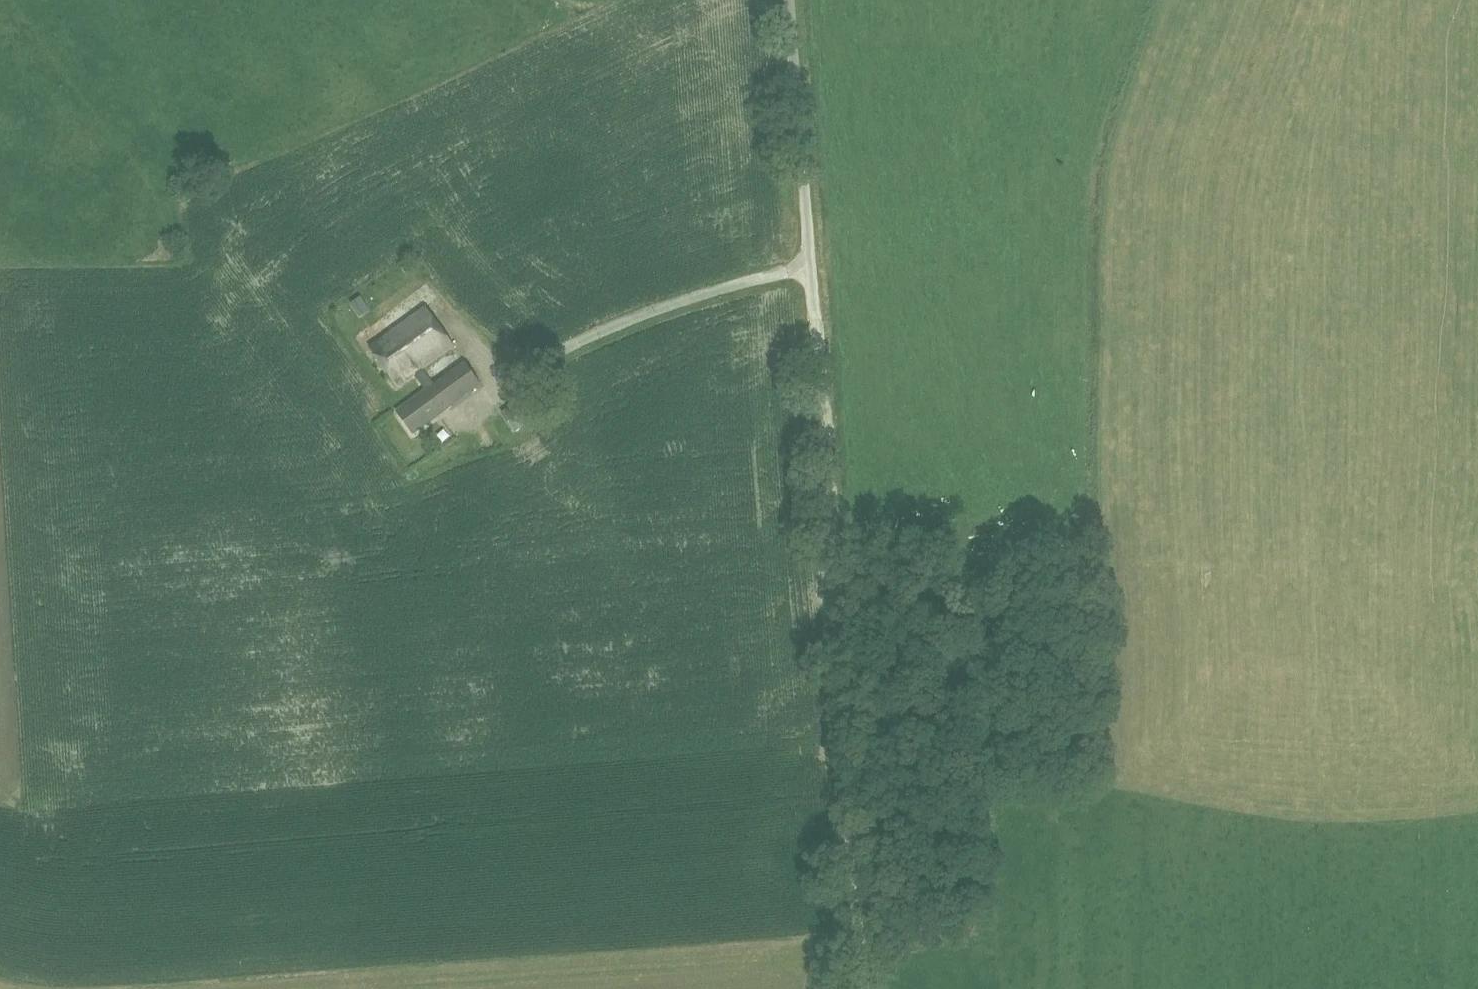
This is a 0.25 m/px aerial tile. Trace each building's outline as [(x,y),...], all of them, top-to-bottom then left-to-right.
[(424,388),(394,409),(409,431),(479,381),(462,357),(431,379),(422,366),(453,344),(426,306),(369,347),(395,385),(413,373),(424,388)] [(529,422),(537,416),(523,397),(515,403),(529,422)]
